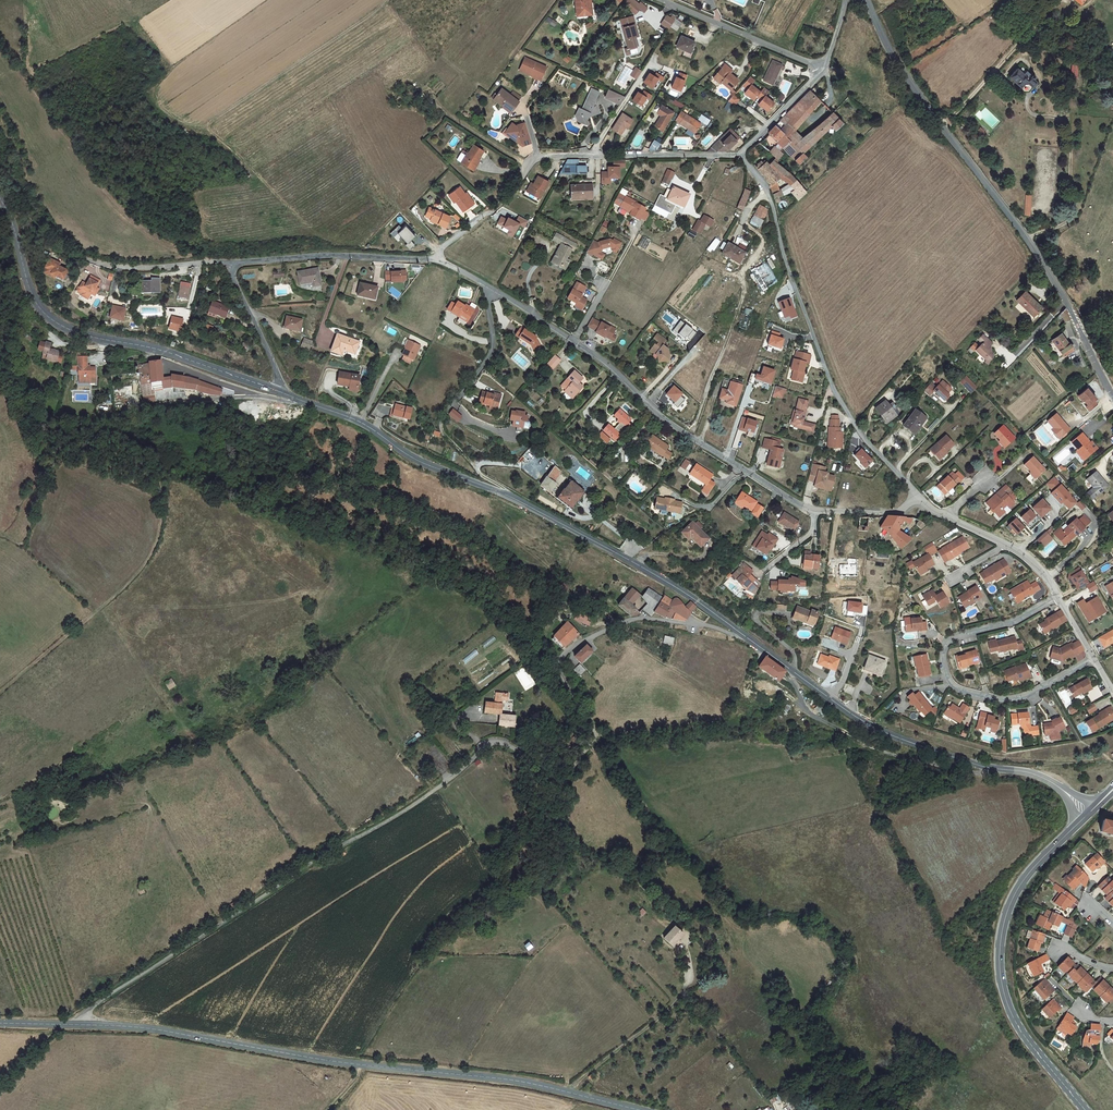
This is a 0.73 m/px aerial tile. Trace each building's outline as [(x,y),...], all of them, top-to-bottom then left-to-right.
[(588,13),(587,3),(586,3),(586,1),(590,0),(575,0),(577,15),(588,13)] [(629,0),(626,0),(623,3),(635,13),(639,8),(637,6),(629,0)] [(639,4),(637,6),(639,8),(644,12),(647,8),(643,4),(640,3),(639,4)] [(636,37),(639,36),(633,16),(619,20),(627,49),(637,47),(634,38),(636,37)] [(670,26),(673,22),(670,20),(666,17),(662,24),(669,28),(670,26)] [(673,22),(670,26),(676,30),(681,23),(675,19),(673,22)] [(690,53),(695,42),(681,36),(676,47),(690,53)] [(627,49),(625,50),(626,55),(638,52),(637,47),(627,49)] [(546,67),(525,58),(520,70),(530,75),(531,72),(537,75),(536,77),(540,79),(546,67)] [(772,84),(781,65),(773,61),(764,80),(772,84)] [(731,88),(738,80),(729,73),(728,74),(722,68),(714,78),(720,83),(722,82),(730,90),(731,88)] [(1026,71),(1023,74),(1019,71),(1017,68),(1009,77),(1016,83),(1015,83),(1021,88),(1024,84),(1027,84),(1027,83),(1032,87),(1036,82),(1032,78),(1033,78),(1034,78),(1034,77),(1034,76),(1034,75),(1033,75),(1032,75),(1031,75),(1031,76),(1026,71)] [(636,79),(640,74),(634,70),(631,75),(636,79)] [(649,73),(643,82),(652,88),(658,79),(661,81),(664,77),(657,72),(654,76),(649,73)] [(678,77),(676,77),(672,88),(680,91),(687,75),(680,72),(678,77)] [(755,80),(750,76),(743,85),(744,86),(748,89),(745,92),(754,100),(757,96),(761,100),(758,104),(768,111),(774,103),(765,96),(769,91),(764,87),(760,92),(751,85),(755,80)] [(744,86),(743,85),(736,92),(734,94),(735,95),(744,86)] [(519,101),(518,101),(510,95),(502,89),(497,95),(501,98),(498,103),(511,112),(519,101)] [(600,113),(596,101),(599,92),(591,89),(589,93),(582,109),(579,108),(575,116),(577,121),(581,123),(585,122),(586,122),(589,124),(590,121),(590,120),(588,119),(589,117),(600,113)] [(617,93),(610,90),(605,98),(612,101),(617,93)] [(638,91),(632,100),(641,106),(646,97),(649,99),(652,95),(644,90),(642,94),(638,91)] [(786,125),(788,123),(794,128),(804,117),(811,108),(812,109),(820,100),(810,90),(798,103),(787,113),(780,120),(786,125)] [(513,91),(510,95),(518,101),(521,97),(513,91)] [(496,94),(495,93),(491,98),(498,103),(501,98),(497,95),(496,94)] [(625,97),(617,93),(612,101),(620,104),(625,97)] [(734,94),(733,96),(728,101),(735,105),(740,98),(735,95),(734,94)] [(661,115),(654,126),(662,131),(674,112),(662,105),(657,113),(661,115)] [(695,133),(701,123),(681,111),(675,121),(695,133)] [(633,120),(622,113),(612,129),(620,134),(625,127),(627,128),(633,120)] [(843,123),(833,113),(825,119),(820,124),(807,134),(802,138),(795,145),(803,153),(831,126),(835,130),(843,123)] [(779,142),(784,146),(791,140),(786,136),(793,129),(794,128),(788,123),(786,125),(780,120),(779,121),(769,132),(777,140),(780,142),(779,142)] [(516,125),(512,123),(508,129),(505,133),(510,136),(522,146),(531,143),(525,123),(516,125)] [(505,133),(508,129),(506,127),(502,133),(508,138),(510,136),(505,133)] [(985,133),(980,128),(976,132),(981,136),(985,133)] [(739,138),(730,129),(708,152),(726,152),(739,138)] [(786,136),(791,140),(798,134),(793,129),(786,136)] [(784,146),(783,148),(799,164),(807,157),(803,153),(795,145),(802,138),(798,134),(791,140),(784,146)] [(655,153),(661,143),(655,140),(649,149),(655,153)] [(779,142),(775,148),(779,151),(780,151),(783,148),(784,146),(779,142)] [(761,156),(768,151),(758,143),(749,151),(747,157),(751,161),(760,154),(761,156)] [(477,159),(478,160),(483,151),(474,145),(468,153),(461,162),(471,169),(477,159)] [(775,158),(778,160),(782,153),(780,151),(779,151),(775,148),(772,150),(771,151),(770,153),(775,158)] [(773,160),(769,164),(766,162),(765,161),(762,163),(761,161),(757,164),(758,166),(756,167),(762,174),(771,185),(776,181),(780,177),(787,181),(791,185),(795,190),(791,192),(798,200),(806,191),(790,174),(776,163),(778,160),(775,158),(773,160)] [(479,161),(478,160),(477,159),(471,169),(473,170),(479,161)] [(559,174),(587,174),(587,166),(578,166),(578,160),(567,159),(559,174)] [(738,165),(730,170),(731,173),(740,168),(738,165)] [(614,166),(608,167),(608,172),(608,173),(607,173),(607,177),(610,177),(619,177),(619,167),(614,167),(614,166)] [(668,170),(662,183),(665,184),(668,186),(674,173),(668,170)] [(538,176),(534,184),(533,187),(531,186),(528,192),(540,198),(549,182),(538,176)] [(776,181),(771,185),(773,193),(777,192),(780,190),(776,181)] [(593,198),(592,185),(571,186),(572,199),(593,198)] [(791,185),(780,190),(783,195),(791,192),(795,190),(791,185)] [(456,201),(463,211),(474,203),(469,197),(468,198),(465,195),(460,187),(449,195),(454,202),(456,201)] [(671,214),(676,204),(683,207),(689,195),(685,193),(682,192),(673,188),(671,191),(668,197),(664,195),(663,196),(659,195),(654,206),(671,214)] [(742,210),(750,191),(745,189),(744,193),(737,208),(742,210)] [(777,192),(773,193),(775,199),(775,201),(776,201),(777,202),(778,202),(778,201),(779,201),(779,200),(779,199),(779,198),(778,197),(783,195),(780,190),(777,192)] [(614,203),(621,206),(625,198),(619,194),(614,203)] [(637,203),(626,197),(625,198),(621,206),(620,207),(621,208),(626,211),(631,213),(629,216),(639,221),(641,218),(645,211),(646,209),(636,204),(637,203)] [(764,208),(760,205),(751,221),(752,221),(761,226),(764,221),(763,221),(769,210),(764,208)] [(450,217),(429,207),(425,216),(431,219),(439,223),(438,224),(446,227),(450,217)] [(650,214),(645,211),(641,218),(646,221),(650,214)] [(698,225),(694,231),(700,234),(705,224),(710,227),(714,221),(704,215),(701,222),(698,220),(696,225),(698,225)] [(513,236),(519,224),(524,227),(528,221),(519,216),(516,222),(508,218),(507,220),(501,217),(498,223),(510,229),(508,233),(513,236)] [(398,233),(408,243),(406,245),(410,249),(415,244),(411,240),(416,235),(406,226),(398,233)] [(697,234),(691,231),(688,235),(694,239),(697,234)] [(556,234),(553,240),(561,245),(551,263),(564,270),(565,270),(566,268),(569,261),(566,260),(571,250),(573,251),(577,245),(556,234)] [(593,241),(586,253),(592,256),(593,254),(599,258),(601,254),(600,253),(602,249),(604,249),(608,248),(610,247),(613,249),(615,247),(618,249),(622,243),(614,239),(613,241),(610,239),(599,243),(598,244),(593,241)] [(716,239),(709,247),(714,251),(720,242),(716,239)] [(728,243),(722,254),(734,261),(735,259),(740,262),(745,253),(728,243)] [(763,290),(778,282),(772,269),(779,266),(775,257),(750,270),(758,286),(757,287),(762,297),(766,295),(763,290)] [(51,275),(52,272),(56,274),(64,278),(68,269),(59,265),(56,264),(57,261),(50,258),(43,272),(51,275)] [(321,286),(318,269),(298,272),(300,285),(313,283),(314,287),(321,286)] [(391,272),(385,272),(385,280),(391,280),(391,283),(395,283),(395,281),(401,280),(401,282),(404,282),(406,280),(406,271),(400,271),(401,272),(391,273),(391,272)] [(78,287),(76,292),(81,294),(80,296),(88,300),(91,295),(93,292),(97,294),(99,290),(96,288),(100,281),(91,276),(86,285),(82,283),(80,288),(78,287)] [(152,282),(141,282),(141,293),(160,293),(160,280),(152,280),(152,282)] [(586,287),(577,282),(573,290),(568,299),(576,304),(576,305),(582,308),(587,300),(581,297),(586,287)] [(378,288),(360,284),(357,296),(375,300),(378,288)] [(181,287),(179,287),(177,299),(188,301),(190,289),(184,287),(181,287)] [(1040,309),(1042,308),(1025,292),(1017,300),(1033,316),(1036,314),(1040,309)] [(785,319),(791,317),(792,320),(797,318),(795,311),(794,311),(792,308),(793,307),(790,300),(779,304),(785,319)] [(225,318),(229,308),(213,302),(208,315),(215,318),(216,315),(225,318)] [(452,303),(447,310),(459,318),(461,315),(468,320),(474,310),(469,307),(468,309),(465,307),(458,302),(456,305),(452,303)] [(126,309),(113,306),(110,318),(123,321),(126,309)] [(739,328),(747,330),(753,310),(745,308),(739,328)] [(1065,309),(1061,312),(1063,317),(1065,321),(1070,319),(1065,309)] [(300,331),(302,320),(287,317),(285,328),(300,331)] [(180,333),(183,321),(172,318),(169,330),(180,333)] [(601,323),(592,318),(587,326),(594,330),(595,328),(597,330),(596,332),(601,335),(601,334),(605,336),(610,339),(613,334),(616,329),(606,324),(606,325),(602,323),(601,323)] [(679,319),(672,329),(690,342),(697,333),(679,319)] [(516,336),(532,346),(534,351),(540,347),(536,339),(532,336),(533,335),(524,330),(523,331),(520,329),(516,336)] [(784,340),(779,338),(780,334),(773,331),(768,345),(781,349),(784,340)] [(1064,337),(1061,333),(1052,340),(1055,343),(1064,337)] [(654,353),(657,356),(658,359),(658,363),(670,361),(668,350),(663,346),(667,341),(665,340),(661,336),(657,334),(653,339),(654,339),(659,343),(656,345),(655,344),(653,347),(650,351),(654,353)] [(978,339),(982,343),(976,350),(987,360),(988,362),(989,360),(993,357),(993,353),(987,348),(992,343),(983,334),(978,339)] [(359,343),(338,335),(331,352),(342,355),(344,350),(355,355),(359,343)] [(1070,344),(1069,345),(1064,337),(1055,343),(1064,356),(1068,353),(1073,349),(1070,344)] [(301,347),(309,350),(312,342),(304,339),(301,347)] [(421,346),(409,341),(406,348),(402,355),(404,356),(412,360),(414,361),(421,346)] [(46,345),(40,343),(39,348),(45,350),(44,351),(49,353),(47,359),(57,361),(59,351),(50,349),(51,343),(46,342),(46,345)] [(810,355),(799,352),(796,360),(795,360),(794,359),(791,370),(794,371),(791,380),(802,383),(804,375),(803,375),(801,375),(802,373),(803,373),(806,363),(808,364),(810,355)] [(555,356),(551,361),(556,366),(560,361),(555,356)] [(90,383),(90,382),(96,382),(96,376),(95,376),(95,368),(90,368),(87,368),(87,366),(87,357),(78,357),(78,366),(78,375),(79,375),(79,383),(90,383)] [(147,360),(139,361),(139,366),(136,366),(136,369),(140,369),(142,384),(152,383),(150,364),(148,364),(147,360)] [(163,381),(173,371),(174,368),(167,364),(161,364),(161,361),(150,363),(150,364),(152,383),(163,381)] [(770,384),(774,372),(763,368),(760,377),(751,374),(748,383),(753,385),(755,381),(759,382),(759,381),(770,384)] [(163,381),(166,398),(185,397),(185,388),(196,390),(203,392),(210,394),(221,395),(222,389),(212,386),(199,381),(188,377),(182,377),(183,374),(173,371),(163,381)] [(573,383),(566,390),(574,397),(583,387),(580,385),(579,383),(580,382),(583,379),(575,371),(568,378),(573,383)] [(357,392),(360,376),(340,373),(338,385),(347,387),(348,385),(350,385),(350,387),(349,391),(357,392)] [(977,387),(967,376),(961,382),(971,394),(977,387)] [(573,383),(568,378),(561,386),(566,390),(573,383)] [(726,380),(723,389),(728,391),(731,382),(726,380)] [(155,390),(156,399),(166,398),(163,381),(152,383),(153,390),(155,390)] [(931,383),(924,391),(929,396),(934,391),(944,401),(949,396),(947,394),(951,389),(943,381),(936,388),(931,383)] [(728,391),(723,389),(722,389),(719,398),(726,401),(726,403),(736,407),(742,386),(741,385),(732,382),(731,382),(728,391)] [(153,390),(152,383),(142,384),(144,402),(156,400),(156,399),(155,390),(153,390)] [(786,389),(776,386),(773,395),(776,396),(777,396),(778,394),(781,392),(784,393),(785,393),(786,389)] [(687,398),(674,387),(666,395),(675,402),(673,404),(678,408),(687,398)] [(1083,401),(1084,400),(1088,405),(1091,408),(1097,403),(1094,400),(1096,398),(1092,394),(1093,393),(1088,387),(1078,396),(1083,401)] [(572,399),(574,397),(566,390),(565,392),(572,399)] [(501,395),(496,394),(496,397),(493,396),(493,395),(483,392),(480,403),(490,406),(489,409),(496,411),(501,395)] [(801,429),(810,431),(812,424),(803,422),(804,418),(801,418),(802,415),(805,416),(808,401),(799,399),(796,411),(794,410),(793,415),(794,417),(792,423),(798,424),(797,427),(801,428),(801,429)] [(885,401),(876,409),(882,417),(884,416),(888,422),(896,416),(896,415),(893,412),(897,409),(893,404),(891,403),(888,405),(885,401)] [(399,417),(404,418),(409,420),(412,409),(396,405),(395,408),(394,414),(399,416),(399,417)] [(404,420),(404,418),(399,417),(399,416),(394,414),(395,408),(393,408),(391,417),(404,420)] [(449,415),(458,423),(463,417),(454,409),(449,415)] [(620,418),(619,420),(621,422),(620,423),(614,430),(608,425),(603,430),(615,441),(630,424),(628,423),(631,420),(620,410),(616,414),(620,418)] [(920,426),(926,418),(915,410),(912,415),(909,419),(904,425),(914,432),(919,425),(920,426)] [(516,412),(512,411),(510,419),(514,419),(513,426),(517,427),(518,425),(523,426),(524,424),(528,425),(531,425),(531,422),(527,421),(528,416),(524,416),(525,412),(516,411),(516,412)] [(1066,433),(1069,430),(1056,414),(1048,422),(1054,429),(1055,431),(1053,432),(1059,439),(1062,436),(1066,433)] [(794,417),(793,415),(790,425),(794,426),(793,427),(801,429),(801,428),(797,427),(798,424),(792,423),(794,417)] [(888,422),(884,416),(882,417),(880,419),(884,425),(888,422)] [(757,422),(742,417),(738,429),(743,431),(744,429),(753,433),(757,422)] [(937,418),(928,428),(930,430),(939,420),(937,418)] [(832,420),(830,420),(830,428),(829,428),(828,448),(838,448),(838,444),(842,444),(843,432),(840,432),(840,428),(839,428),(839,420),(838,420),(832,420)] [(1001,440),(1006,446),(1015,438),(1003,426),(994,434),(1000,440),(1001,440)] [(602,432),(599,436),(607,443),(611,440),(602,432)] [(1085,459),(1094,451),(1087,443),(1088,441),(1082,434),(1075,440),(1072,442),(1071,443),(1078,450),(1085,459)] [(666,450),(668,447),(652,436),(646,445),(648,447),(655,452),(662,456),(666,450)] [(946,436),(931,449),(939,460),(947,453),(946,451),(954,445),(946,436)] [(779,449),(781,440),(772,438),(771,441),(778,442),(777,449),(779,449)] [(777,467),(779,459),(781,460),(783,450),(779,449),(777,449),(778,442),(771,441),(765,439),(763,448),(771,450),(769,458),(770,458),(769,461),(768,460),(767,465),(777,467)] [(1090,443),(1088,441),(1087,443),(1094,451),(1097,449),(1092,442),(1090,443)] [(856,450),(857,451),(854,454),(862,462),(861,463),(865,468),(872,461),(859,447),(856,450)] [(672,454),(666,450),(662,456),(668,460),(672,454)] [(1085,459),(1078,450),(1076,452),(1083,460),(1085,459)] [(1024,465),(1031,472),(1036,478),(1045,470),(1033,457),(1024,465)] [(690,462),(686,459),(680,467),(684,470),(690,462)] [(709,480),(713,475),(697,464),(690,474),(699,480),(706,485),(709,480)] [(820,466),(812,464),(808,480),(816,482),(815,483),(819,484),(819,486),(824,488),(825,485),(832,487),(835,477),(828,475),(828,474),(824,473),(819,471),(820,466)] [(555,466),(547,477),(554,481),(561,472),(555,466)] [(603,470),(601,472),(608,478),(610,477),(603,470)] [(1091,476),(1087,480),(1094,488),(1090,491),(1095,497),(1108,487),(1096,472),(1094,474),(1091,476)] [(961,481),(960,480),(955,474),(950,478),(948,476),(936,487),(944,495),(952,487),(955,484),(957,486),(961,481)] [(557,484),(554,481),(547,477),(541,486),(550,493),(557,484)] [(1053,477),(1046,484),(1053,492),(1063,502),(1070,510),(1077,504),(1053,477)] [(571,479),(564,487),(566,489),(572,480),(571,479)] [(571,510),(586,492),(572,480),(566,489),(564,487),(556,498),(571,510)] [(715,484),(709,480),(706,485),(704,488),(702,491),(707,494),(715,484)] [(990,502),(987,504),(999,517),(1014,504),(1012,501),(1017,497),(1010,490),(1007,486),(1002,491),(1001,490),(996,495),(996,496),(993,499),(992,498),(989,501),(990,502)] [(1063,502),(1053,492),(1051,494),(1060,504),(1063,502)] [(752,514),(757,517),(763,508),(758,505),(757,507),(755,505),(756,503),(741,494),(736,501),(744,506),(753,512),(752,514)] [(666,499),(658,498),(655,509),(667,511),(670,499),(666,498),(666,499)] [(1032,509),(1042,519),(1053,509),(1043,498),(1032,509)] [(675,500),(670,499),(667,511),(680,514),(683,503),(675,501),(675,500)] [(1081,500),(1077,504),(1082,509),(1086,506),(1081,500)] [(1030,510),(1021,517),(1030,527),(1038,519),(1030,510)] [(793,532),(799,522),(784,513),(778,522),(793,532)] [(1091,522),(1084,515),(1081,517),(1082,518),(1078,521),(1084,528),(1091,522)] [(910,539),(898,531),(905,517),(888,516),(880,528),(888,532),(899,548),(910,539)] [(858,531),(867,532),(869,518),(859,518),(858,531)] [(925,522),(924,519),(921,520),(920,521),(916,525),(920,529),(925,525),(924,524),(925,522)] [(1016,519),(1009,525),(1013,529),(1012,530),(1016,535),(1024,528),(1016,519)] [(1061,541),(1065,538),(1068,542),(1076,535),(1084,528),(1078,521),(1076,519),(1068,526),(1069,527),(1063,532),(1060,528),(1054,533),(1061,541)] [(693,522),(682,532),(688,538),(690,536),(701,547),(709,539),(699,529),(695,525),(693,522)] [(768,536),(762,532),(755,542),(759,544),(756,549),(765,555),(769,550),(771,546),(773,547),(778,539),(769,534),(768,536)] [(1045,532),(1037,539),(1039,541),(1043,546),(1050,539),(1050,537),(1048,535),(1045,532)] [(949,560),(954,557),(953,556),(968,548),(962,537),(942,549),(938,552),(944,563),(948,560),(949,560)] [(1064,545),(1068,542),(1065,538),(1061,541),(1057,545),(1060,548),(1064,545)] [(924,547),(928,554),(913,563),(914,567),(918,573),(925,569),(934,565),(929,556),(937,551),(932,542),(924,547)] [(819,556),(810,555),(810,556),(804,556),(803,567),(812,568),(811,569),(817,570),(819,556)] [(994,579),(1005,574),(1006,575),(1011,572),(1004,560),(983,571),(984,572),(980,574),(985,584),(989,581),(990,582),(994,579)] [(755,595),(760,584),(750,575),(753,572),(744,563),(743,564),(740,568),(732,576),(737,580),(736,581),(745,590),(755,595)] [(1079,567),(1069,573),(1076,584),(1074,585),(1077,590),(1089,584),(1079,567)] [(778,582),(771,582),(771,585),(771,590),(780,590),(780,593),(786,593),(786,591),(794,591),(794,585),(798,585),(798,579),(792,577),(792,579),(791,579),(790,579),(789,580),(789,581),(789,582),(786,582),(786,581),(780,581),(779,581),(778,582)] [(1034,593),(1027,581),(1010,591),(1016,602),(1022,598),(1029,594),(1030,596),(1034,593)] [(638,593),(633,588),(618,605),(631,616),(637,616),(640,612),(631,605),(633,602),(632,600),(638,593)] [(974,601),(981,596),(977,588),(969,593),(967,594),(963,597),(959,599),(963,605),(968,602),(970,605),(975,602),(974,601)] [(654,612),(663,598),(656,593),(656,594),(649,589),(642,597),(644,599),(649,604),(652,609),(654,612)] [(948,603),(942,592),(936,596),(934,597),(933,595),(935,595),(932,590),(922,596),(928,606),(934,602),(934,601),(935,600),(940,608),(948,603)] [(665,596),(663,598),(654,612),(655,612),(665,618),(671,609),(674,612),(676,613),(687,619),(691,613),(696,606),(691,601),(685,607),(680,601),(679,599),(677,599),(675,599),(674,599),(673,600),(673,601),(665,596)] [(1084,601),(1078,604),(1088,621),(1094,618),(1093,616),(1098,613),(1099,615),(1105,611),(1098,598),(1086,605),(1084,601)] [(857,613),(861,613),(861,615),(866,615),(867,606),(862,606),(862,604),(848,602),(847,612),(857,613)] [(652,609),(649,604),(644,609),(652,616),(655,612),(654,612),(652,609)] [(812,610),(811,612),(797,607),(793,618),(803,622),(804,620),(813,624),(814,624),(818,613),(812,610)] [(674,612),(671,609),(665,618),(670,619),(674,612)] [(1061,611),(1047,619),(1048,620),(1045,622),(1039,625),(1044,634),(1067,620),(1061,611)] [(592,618),(582,613),(578,621),(589,626),(592,618)] [(687,619),(676,613),(674,619),(686,621),(687,619)] [(904,618),(905,630),(917,629),(917,631),(926,630),(926,622),(921,623),(921,618),(911,619),(911,618),(904,618)] [(554,636),(564,647),(579,634),(568,622),(554,636)] [(847,644),(851,633),(835,627),(831,638),(847,644)] [(1098,638),(1104,647),(1111,643),(1111,642),(1112,641),(1112,642),(1112,629),(1098,638)] [(564,647),(554,636),(552,639),(556,644),(557,643),(562,649),(564,647)] [(674,638),(665,636),(663,644),(666,645),(667,643),(669,644),(673,645),(674,638)] [(996,642),(996,640),(988,642),(990,652),(998,650),(999,652),(1013,649),(1014,650),(1018,649),(1016,642),(1015,637),(996,642)] [(1068,644),(1060,649),(1053,647),(1051,653),(1050,658),(1051,659),(1061,661),(1062,661),(1062,660),(1065,658),(1066,659),(1069,657),(1070,658),(1084,650),(1079,640),(1073,644),(1069,646),(1068,644)] [(575,657),(581,663),(593,652),(587,645),(575,657)] [(959,668),(979,662),(975,651),(964,654),(965,655),(956,658),(959,668)] [(930,675),(926,654),(916,656),(918,667),(917,668),(919,677),(930,675)] [(830,656),(829,658),(821,655),(818,664),(835,671),(839,660),(830,656)] [(885,662),(869,655),(865,667),(875,671),(874,672),(880,675),(885,662)] [(786,672),(766,657),(758,667),(772,678),(776,680),(778,682),(786,672)] [(586,670),(580,664),(572,672),(578,678),(586,670)] [(1026,664),(1016,668),(1015,667),(1004,671),(1008,681),(1012,680),(1016,681),(1017,679),(1019,678),(1020,681),(1031,677),(1026,664)] [(169,690),(176,686),(172,679),(165,683),(169,690)] [(1069,689),(1074,697),(1079,695),(1079,694),(1082,692),(1083,692),(1083,694),(1092,689),(1086,679),(1069,689)] [(926,701),(919,692),(914,696),(912,693),(907,697),(910,701),(909,702),(912,705),(913,704),(920,713),(921,712),(923,710),(926,714),(932,709),(927,703),(926,704),(925,702),(926,701)] [(508,694),(496,693),(495,704),(485,703),(484,713),(500,715),(499,726),(515,727),(516,723),(510,722),(511,716),(502,715),(503,704),(508,705),(508,701),(508,694)] [(952,704),(950,708),(948,707),(944,713),(952,718),(960,723),(969,708),(964,705),(961,710),(959,709),(952,704)] [(1096,710),(1093,704),(1086,707),(1089,714),(1096,710)] [(830,715),(819,705),(815,709),(827,718),(830,715)] [(1106,711),(1100,715),(1086,723),(1092,732),(1112,719),(1112,714),(1109,707),(1105,709),(1106,711)] [(988,716),(988,714),(980,712),(978,721),(979,721),(976,728),(978,729),(984,730),(985,727),(990,728),(996,730),(999,722),(993,720),(994,718),(992,717),(988,716)] [(1012,722),(1018,722),(1018,724),(1020,724),(1024,724),(1022,728),(1027,736),(1039,734),(1038,726),(1031,727),(1029,723),(1028,713),(1011,715),(1012,722)] [(1052,725),(1052,723),(1044,724),(1045,733),(1050,733),(1050,735),(1050,738),(1054,738),(1054,740),(1060,739),(1060,736),(1058,731),(1065,728),(1060,718),(1056,720),(1056,719),(1052,721),(1053,723),(1053,724),(1052,725)] [(1101,832),(1112,835),(1112,823),(1104,821),(1101,832)] [(1085,864),(1092,872),(1096,868),(1099,865),(1100,866),(1104,862),(1096,854),(1085,864)] [(1068,878),(1065,881),(1072,888),(1076,884),(1077,885),(1080,882),(1085,887),(1088,878),(1076,866),(1073,870),(1074,871),(1067,877),(1068,878)] [(1102,890),(1106,895),(1112,888),(1112,880),(1111,882),(1107,877),(1100,884),(1104,888),(1102,890)] [(1067,905),(1070,901),(1073,903),(1076,899),(1056,884),(1053,888),(1059,893),(1061,895),(1054,903),(1063,910),(1067,905)] [(1053,902),(1054,903),(1061,895),(1059,893),(1053,902)] [(643,908),(638,913),(641,917),(646,912),(643,908)] [(1042,916),(1038,925),(1048,930),(1050,925),(1049,925),(1050,923),(1051,923),(1057,926),(1060,921),(1061,919),(1062,917),(1047,910),(1044,917),(1042,916)] [(1070,917),(1068,920),(1071,921),(1069,925),(1068,927),(1067,927),(1064,934),(1065,935),(1071,937),(1077,924),(1073,922),(1074,919),(1070,917)] [(672,946),(683,934),(675,926),(664,939),(672,946)] [(1046,935),(1033,931),(1028,949),(1039,953),(1042,943),(1044,943),(1046,935)] [(1039,964),(1048,960),(1047,958),(1046,955),(1027,964),(1030,969),(1032,968),(1035,976),(1043,972),(1039,964)] [(1068,961),(1066,959),(1059,966),(1061,969),(1060,970),(1063,973),(1065,971),(1073,963),(1070,960),(1069,959),(1068,961)] [(1077,964),(1076,966),(1073,963),(1065,971),(1068,973),(1067,974),(1070,977),(1071,976),(1074,979),(1073,980),(1076,983),(1084,974),(1082,972),(1083,971),(1080,967),(1077,964)] [(1082,989),(1085,992),(1092,985),(1095,982),(1090,977),(1089,976),(1087,978),(1085,975),(1077,984),(1080,987),(1081,985),(1083,988),(1082,989)] [(1095,982),(1092,985),(1095,988),(1093,990),(1096,993),(1097,992),(1100,995),(1107,987),(1105,985),(1107,984),(1102,979),(1100,977),(1095,982)] [(1043,1000),(1054,990),(1045,979),(1033,989),(1043,1000)] [(1111,989),(1110,990),(1108,988),(1101,995),(1103,998),(1102,999),(1105,1002),(1108,1000),(1110,1003),(1112,1000),(1112,991),(1111,989)] [(1042,1010),(1049,1017),(1055,1012),(1053,1010),(1055,1008),(1057,1010),(1058,1011),(1061,1008),(1053,999),(1042,1010)] [(1067,1013),(1058,1027),(1067,1032),(1071,1035),(1076,1027),(1073,1025),(1070,1023),(1071,1021),(1073,1017),(1067,1013)] [(1095,1032),(1099,1032),(1100,1025),(1091,1024),(1090,1031),(1086,1031),(1083,1040),(1086,1043),(1089,1043),(1098,1044),(1099,1036),(1095,1036),(1095,1032)]
